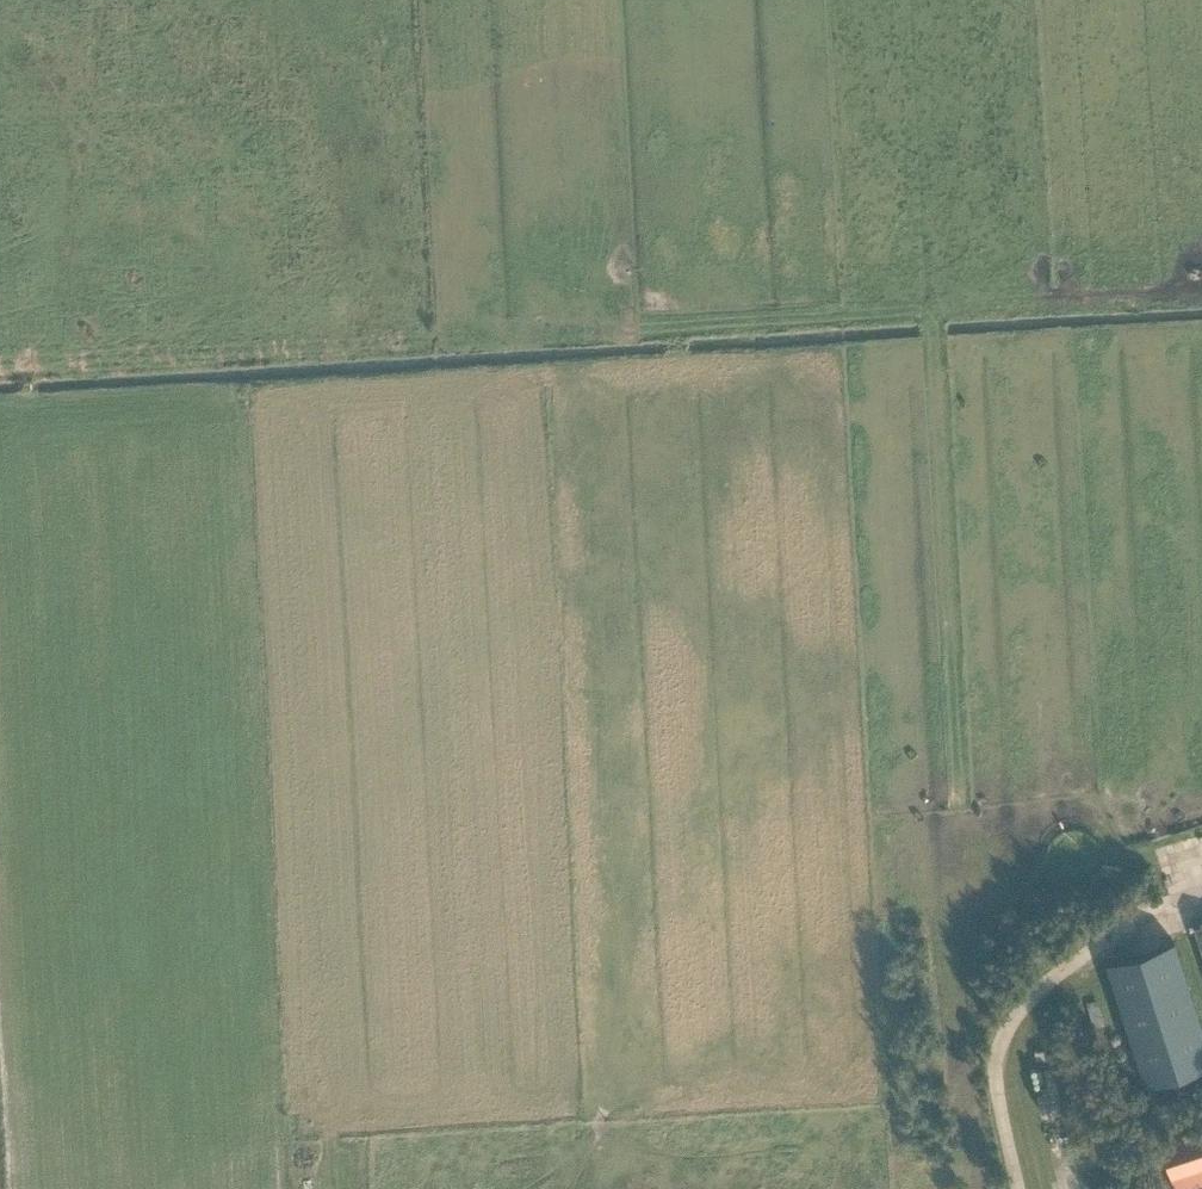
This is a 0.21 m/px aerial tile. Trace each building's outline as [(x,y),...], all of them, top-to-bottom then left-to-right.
[(1102,861),(1100,870),(1119,874),(1121,865),(1102,861)] [(1106,963),(1145,1086),(1201,1068),(1201,1028),(1174,941),(1106,963)] [(1161,1144),(1171,1176),(1201,1166),(1201,1146),(1198,1132),(1161,1144)]
